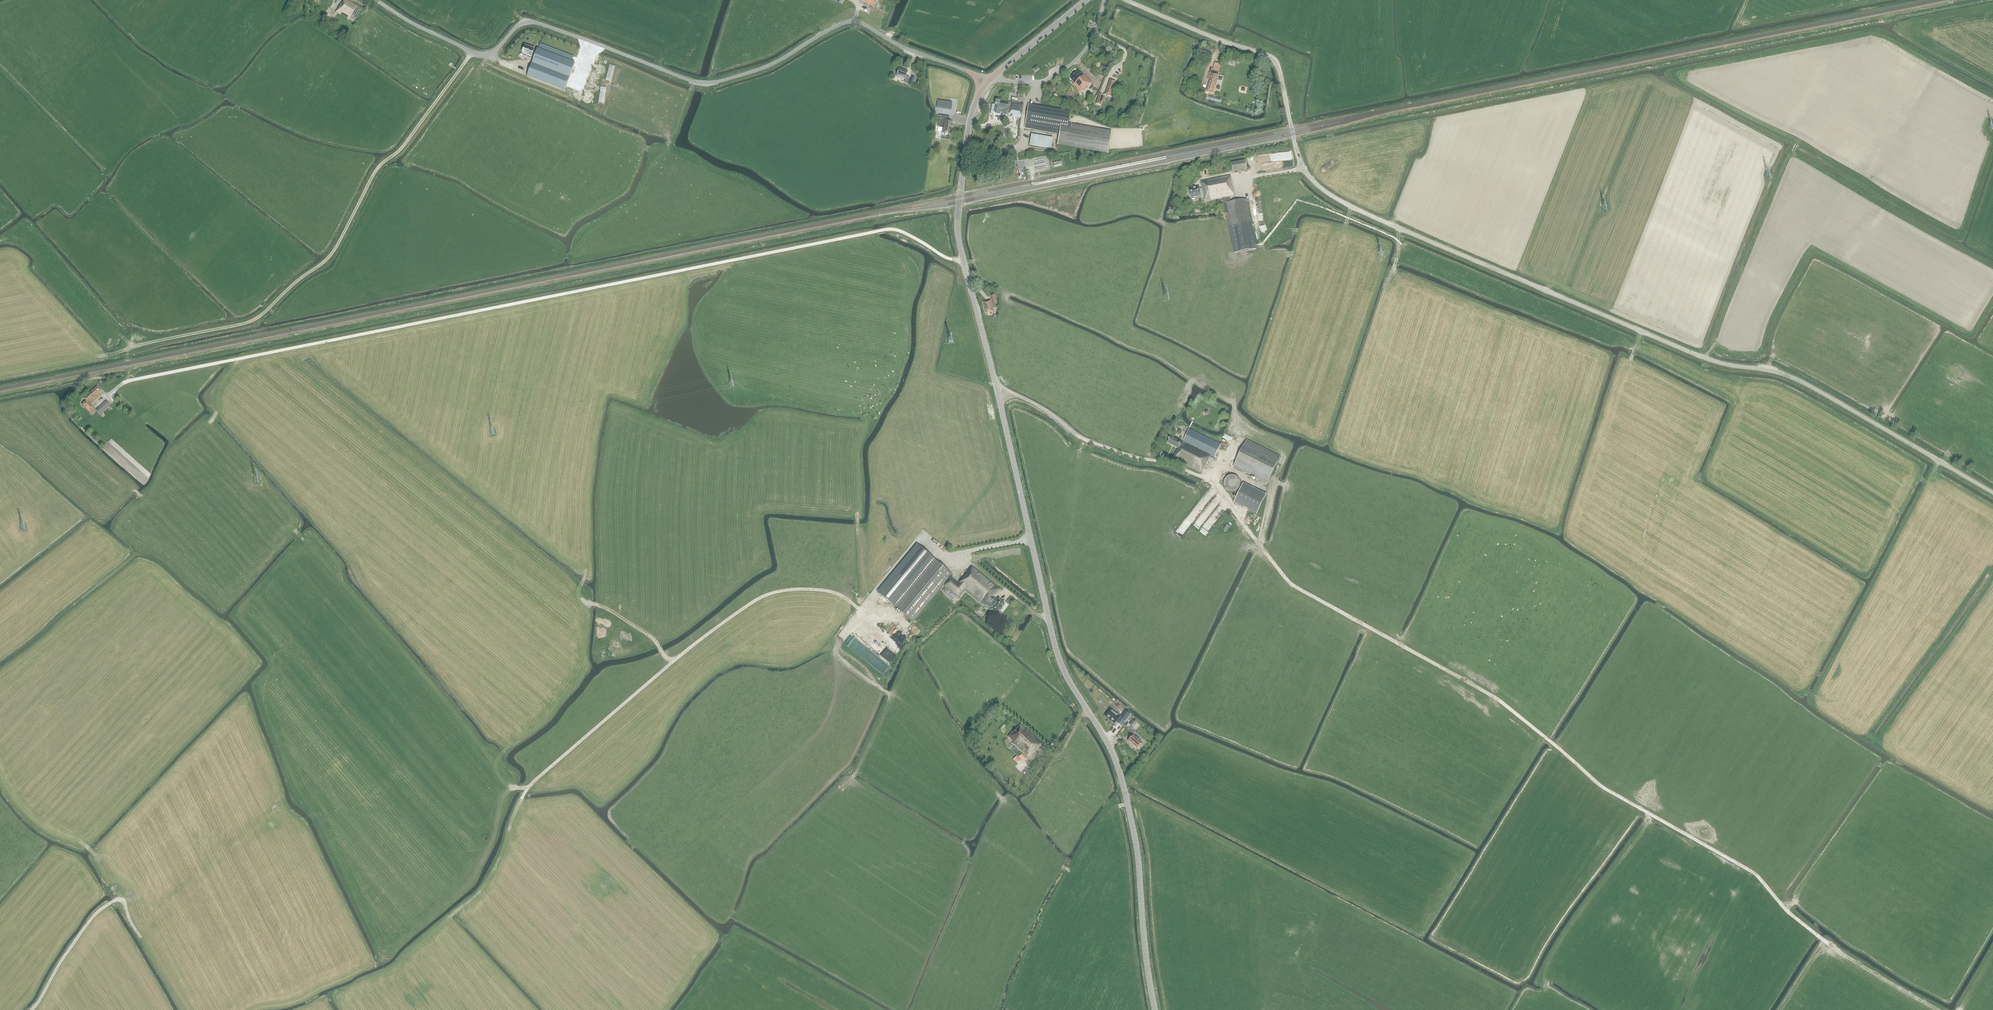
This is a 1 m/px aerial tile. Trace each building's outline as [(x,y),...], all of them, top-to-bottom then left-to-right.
[(346,0),(344,0),(342,3),(341,3),(336,12),(349,20),(350,19),(354,21),(361,9),(357,7),(346,0)] [(331,29),(334,25),(324,18),(321,22),(331,29)] [(347,33),(350,28),(344,25),(341,30),(347,33)] [(564,91),(575,64),(571,62),(573,57),(540,44),(538,49),(537,51),(534,50),(525,46),(522,53),(531,57),(532,55),(535,56),(527,77),(564,91)] [(609,62),(602,76),(608,79),(614,64),(609,62)] [(907,83),(909,77),(906,76),(908,71),(899,68),(896,76),(905,79),(904,82),(907,83)] [(1083,89),(1091,83),(1084,75),(1083,76),(1079,71),(1070,78),(1074,83),(1073,84),(1079,92),(1083,89)] [(1214,94),(1218,74),(1209,72),(1207,79),(1210,80),(1206,92),(1214,94)] [(1221,91),(1225,76),(1220,74),(1216,90),(1221,91)] [(1110,96),(1115,81),(1110,79),(1109,80),(1105,94),(1105,95),(1110,96)] [(597,97),(603,99),(610,84),(604,82),(597,97)] [(1247,93),(1249,87),(1241,85),(1239,91),(1247,93)] [(1104,96),(1098,94),(1095,104),(1100,106),(1104,96)] [(1011,102),(1011,105),(1009,105),(999,103),(1000,101),(996,101),(995,105),(992,104),(991,112),(994,112),(995,114),(1003,115),(1003,116),(1007,117),(1007,113),(1009,114),(1012,114),(1012,116),(1020,117),(1021,113),(1022,113),(1023,103),(1015,102),(1015,101),(1012,100),(1011,102)] [(1069,114),(1070,111),(1029,104),(1024,128),(1059,134),(1057,144),(1108,153),(1111,132),(1068,124),(1068,119),(1071,119),(1072,114),(1069,114)] [(939,116),(938,126),(943,126),(942,133),(945,134),(950,134),(952,122),(948,122),(948,120),(949,120),(949,117),(939,116)] [(1051,149),(1053,138),(1031,134),(1029,145),(1051,149)] [(1020,158),(1026,157),(1025,153),(1031,152),(1031,149),(1016,152),(1017,155),(1019,155),(1020,158)] [(1233,172),(1247,170),(1245,161),(1244,157),(1231,160),(1233,172)] [(1224,198),(1229,197),(1234,196),(1230,176),(1201,181),(1202,188),(1203,195),(1205,202),(1224,198)] [(1203,195),(1202,188),(1199,189),(1199,187),(1189,189),(1191,199),(1201,197),(1200,195),(1203,195)] [(1256,249),(1251,225),(1246,199),(1230,202),(1229,197),(1224,198),(1235,253),(1256,249)] [(986,314),(994,312),(991,300),(983,302),(986,314)] [(99,393),(102,391),(97,386),(84,399),(86,401),(82,405),(92,416),(96,412),(90,405),(101,396),(99,393)] [(105,410),(110,405),(106,401),(101,406),(97,410),(100,414),(105,410)] [(1202,473),(1210,455),(1215,457),(1221,444),(1189,428),(1183,442),(1171,436),(1168,442),(1178,448),(1172,458),(1202,473)] [(1234,466),(1267,483),(1271,476),(1280,457),(1247,440),(1234,466)] [(1241,484),(1241,483),(1241,482),(1240,482),(1240,481),(1240,480),(1240,479),(1239,478),(1238,477),(1237,476),(1236,476),(1235,475),(1234,475),(1233,475),(1232,475),(1231,475),(1230,475),(1229,475),(1229,476),(1228,476),(1227,477),(1226,478),(1225,479),(1225,480),(1225,481),(1225,482),(1224,482),(1224,483),(1224,484),(1225,485),(1225,486),(1225,487),(1226,487),(1226,488),(1227,489),(1228,489),(1228,490),(1229,490),(1230,491),(1231,491),(1232,491),(1233,491),(1234,491),(1235,491),(1236,490),(1237,490),(1237,489),(1238,489),(1239,488),(1239,487),(1240,487),(1240,486),(1240,485),(1241,484)] [(1267,494),(1244,483),(1234,503),(1243,508),(1243,507),(1248,509),(1247,510),(1257,515),(1267,494)] [(916,547),(879,596),(914,623),(947,581),(948,582),(944,587),(951,593),(952,592),(958,597),(965,589),(985,606),(986,606),(990,609),(990,610),(996,615),(999,611),(999,612),(1000,612),(1002,610),(1001,609),(1001,608),(1004,605),(998,600),(997,601),(993,597),(999,589),(972,567),(958,584),(952,579),(950,580),(949,579),(952,575),(916,547)] [(1110,709),(1104,716),(1114,724),(1120,717),(1110,709)] [(1130,715),(1126,711),(1117,722),(1122,726),(1130,715)] [(1024,761),(1042,744),(1026,729),(1025,730),(1020,725),(1008,737),(1013,741),(1012,742),(1022,753),(1019,756),(1024,761)] [(1128,741),(1137,749),(1142,743),(1139,740),(1140,739),(1137,736),(1136,737),(1133,735),(1128,741)]
